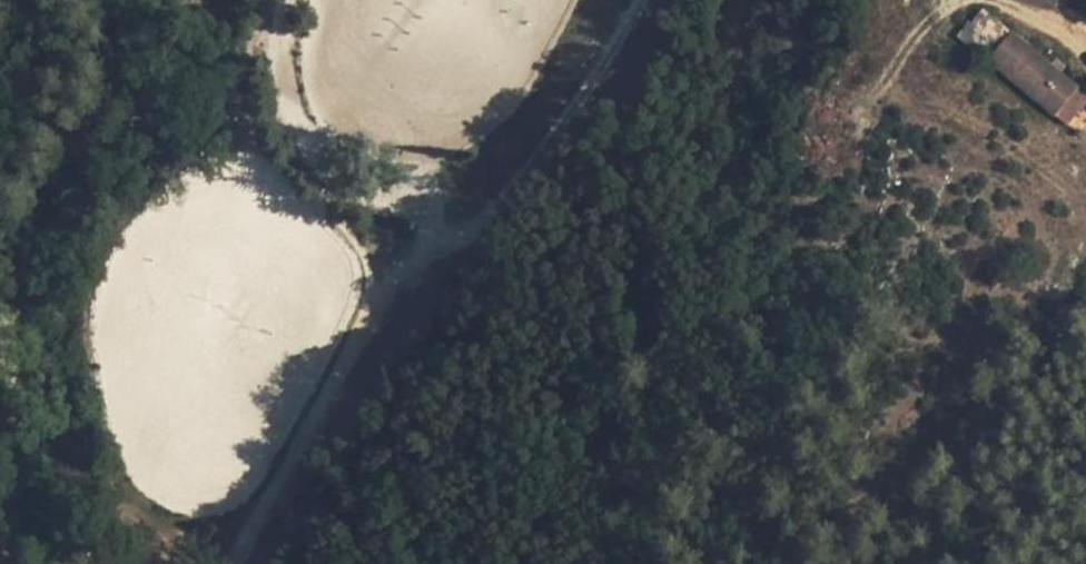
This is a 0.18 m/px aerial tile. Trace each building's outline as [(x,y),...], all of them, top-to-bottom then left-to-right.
[(1069,125),(1085,102),(1085,88),(1009,31),(985,64),(1069,125)]
